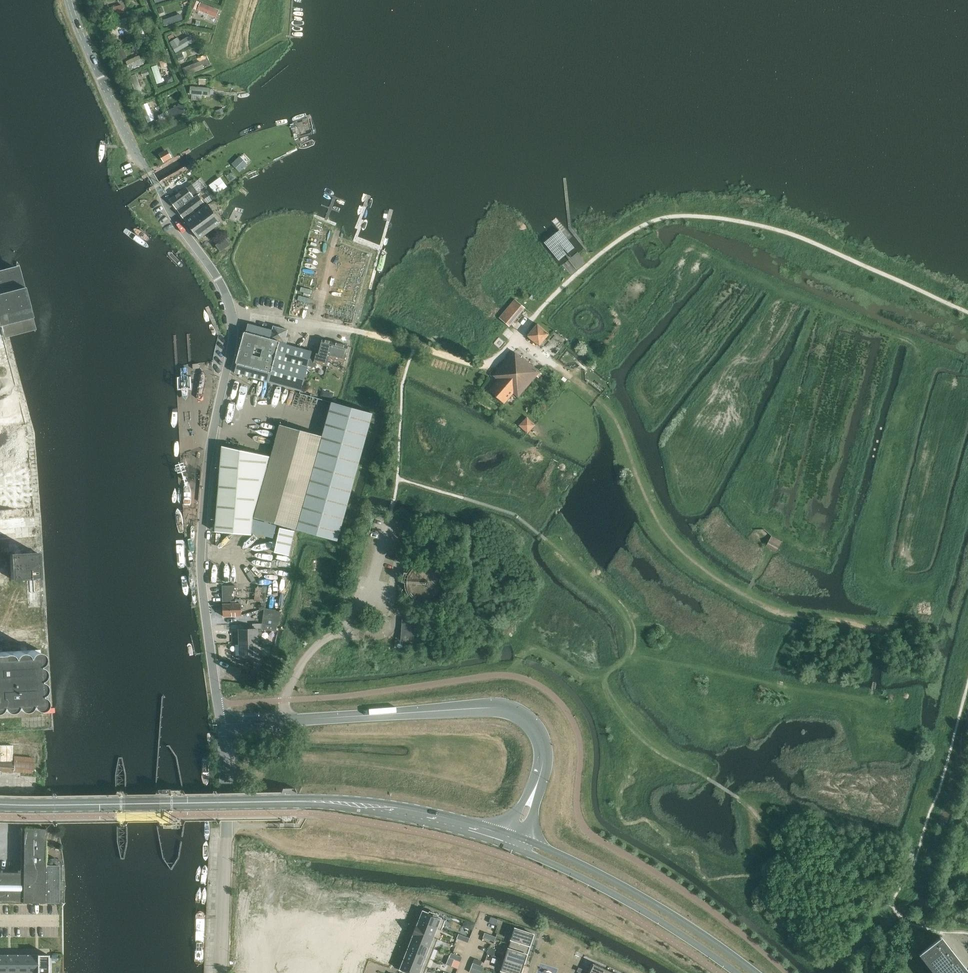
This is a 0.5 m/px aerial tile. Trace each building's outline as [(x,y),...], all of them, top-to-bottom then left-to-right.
[(165,24),(183,20),(181,11),(163,16),(165,24)] [(181,39),(180,37),(171,41),(176,51),(195,43),(191,35),(181,39)] [(121,60),(127,58),(122,49),(117,51),(121,60)] [(209,58),(184,65),(186,74),(212,66),(209,58)] [(158,83),(164,81),(158,64),(153,66),(158,83)] [(208,101),(210,88),(191,85),(190,92),(193,92),(192,98),(208,101)] [(160,155),(164,162),(172,158),(169,153),(167,154),(166,152),(160,155)] [(239,171),(247,164),(239,157),(232,163),(239,171)] [(170,199),(177,209),(194,196),(193,196),(198,192),(192,185),(187,188),(187,187),(170,199)] [(178,211),(184,218),(204,203),(199,196),(178,211)] [(208,203),(186,221),(199,239),(222,222),(208,203)] [(560,230),(544,243),(559,261),(574,247),(560,230)] [(216,245),(221,251),(230,244),(225,238),(216,245)] [(509,327),(525,308),(515,299),(499,318),(509,327)] [(301,391),(308,366),(312,352),(312,351),(286,344),(288,338),(286,337),(288,329),(274,326),(273,330),(248,324),(246,332),(245,332),(244,332),(236,363),(238,364),(236,373),(301,391)] [(549,334),(539,326),(529,337),(539,345),(549,334)] [(327,366),(328,363),(329,358),(333,342),(323,339),(319,353),(317,353),(312,352),(308,366),(315,368),(317,363),(327,366)] [(344,362),(348,346),(333,342),(329,358),(344,362)] [(489,391),(504,404),(513,393),(518,397),(540,372),(522,357),(521,357),(514,352),(494,375),(498,380),(489,391)] [(332,402),(322,436),(296,530),(337,541),(373,413),(332,402)] [(527,417),(519,426),(527,433),(534,425),(527,417)] [(280,425),(254,519),(296,530),(322,436),(280,425)] [(216,532),(251,535),(253,515),(270,457),(222,446),(216,532)] [(274,553),(289,556),(294,532),(279,528),(274,553)] [(771,536),(766,546),(771,549),(776,552),(782,542),(771,536)] [(17,578),(17,583),(21,582),(20,578),(38,577),(37,552),(9,554),(11,579),(17,578)] [(405,581),(405,586),(406,589),(407,592),(410,596),(412,598),(414,600),(417,602),(422,603),(426,604),(430,604),(433,603),(437,601),(441,599),(443,596),(446,592),(447,590),(448,586),(448,583),(448,579),(447,575),(446,573),(443,569),(441,566),(438,564),(434,562),(431,561),(428,561),(425,561),(422,562),(417,563),(414,565),(411,568),(409,570),(407,573),(406,578),(405,581)] [(224,616),(242,616),(241,599),(235,599),(235,601),(231,601),(231,600),(234,598),(234,591),(236,591),(236,589),(235,589),(235,588),(236,588),(236,585),(223,586),(223,604),(224,616)] [(281,611),(276,610),(264,609),(261,633),(276,636),(277,626),(278,626),(281,611)] [(413,641),(415,620),(403,619),(402,640),(413,641)] [(240,629),(240,643),(240,644),(258,643),(258,629),(240,629)] [(258,643),(240,644),(240,658),(259,657),(258,643)] [(42,708),(39,650),(0,652),(0,711),(42,708)] [(13,744),(0,744),(0,771),(34,772),(35,756),(13,755),(13,744)] [(22,903),(58,903),(58,865),(45,865),(45,829),(23,829),(23,873),(0,872),(0,902),(22,903)] [(422,910),(418,920),(436,927),(440,929),(443,919),(434,915),(434,914),(426,910),(426,912),(422,910)] [(432,937),(436,927),(418,920),(417,925),(415,925),(414,930),(432,937)] [(534,934),(515,928),(511,939),(521,942),(518,951),(527,955),(534,934)] [(432,937),(414,930),(412,935),(413,935),(411,939),(432,948),(436,938),(432,937)] [(939,938),(921,952),(937,972),(966,972),(939,938)] [(411,939),(407,949),(428,957),(432,948),(411,939)] [(524,966),(527,955),(518,951),(521,942),(511,939),(505,959),(524,966)] [(407,949),(404,958),(425,967),(428,957),(407,949)] [(6,955),(6,972),(16,972),(16,955),(7,955),(6,955)] [(16,955),(16,972),(27,972),(27,955),(26,955),(17,955),(16,955)] [(27,955),(27,972),(36,972),(37,972),(37,955),(36,955),(27,955)] [(37,955),(37,972),(47,972),(48,966),(48,965),(48,956),(48,955),(47,955),(37,955)] [(400,969),(411,972),(422,972),(425,967),(404,958),(400,969)] [(455,959),(454,959),(451,966),(458,969),(461,962),(460,961),(455,959)] [(524,966),(505,959),(502,959),(499,970),(501,971),(500,972),(521,972),(524,966)] [(592,963),(588,972),(587,972),(605,972),(607,969),(592,963)]
